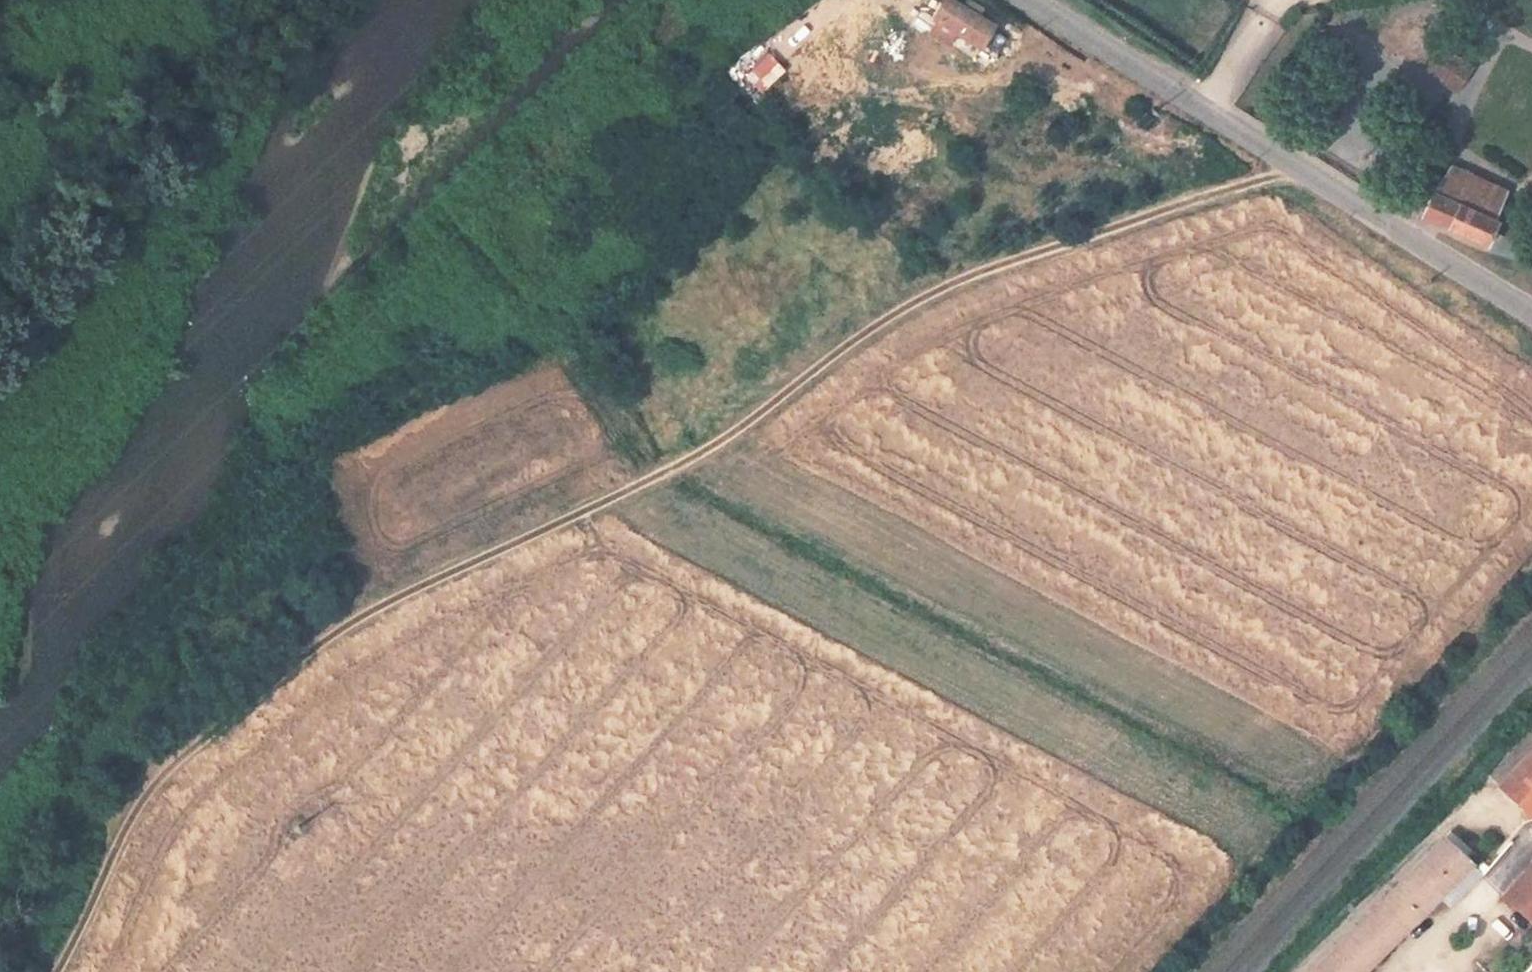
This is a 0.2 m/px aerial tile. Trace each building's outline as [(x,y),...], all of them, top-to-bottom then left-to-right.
[(998,35),(953,8),(941,27),(960,39),(986,55),(998,35)] [(960,39),(941,27),(933,41),(953,53),(960,39)] [(1458,97),(1472,77),(1449,60),(1434,80),(1458,97)] [(1479,82),(1472,77),(1458,97),(1464,102),(1479,82)] [(1429,226),(1487,252),(1510,204),(1458,179),(1442,198),(1429,226)] [(1513,795),(1531,814),(1531,777),(1513,795)] [(1464,881),(1478,868),(1452,840),(1319,971),(1371,971),(1464,881)] [(1518,896),(1531,910),(1531,883),(1518,896)] [(1518,896),(1506,907),(1531,935),(1531,910),(1518,896)]
